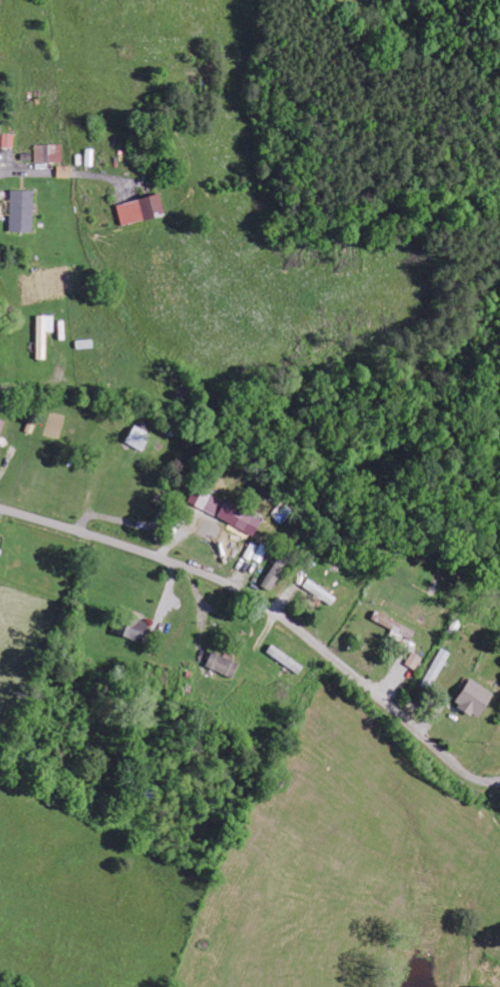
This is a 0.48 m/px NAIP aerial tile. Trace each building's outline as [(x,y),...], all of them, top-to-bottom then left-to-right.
[(12,232),(35,232),(37,191),(13,191),(12,232)] [(119,206),(124,226),(168,215),(163,195),(119,206)] [(56,316),(39,316),(39,360),(48,360),(49,333),(56,333),(56,316)] [(129,441),(145,451),(155,434),(139,424),(129,441)] [(191,500),(256,536),(265,520),(199,485),(191,500)] [(274,591),(291,558),(282,553),(265,586),(274,591)] [(340,595),(310,580),(306,587),(336,603),(340,595)] [(394,629),(392,635),(411,645),(418,631),(379,610),(374,619),(394,629)] [(116,634),(149,640),(152,621),(119,615),(116,634)] [(424,687),(434,691),(451,651),(441,647),(424,687)] [(424,657),(413,652),(407,664),(417,669),(424,657)] [(209,669),(237,677),(242,660),(213,653),(209,669)] [(496,690),(471,679),(459,706),(485,717),(496,690)]
